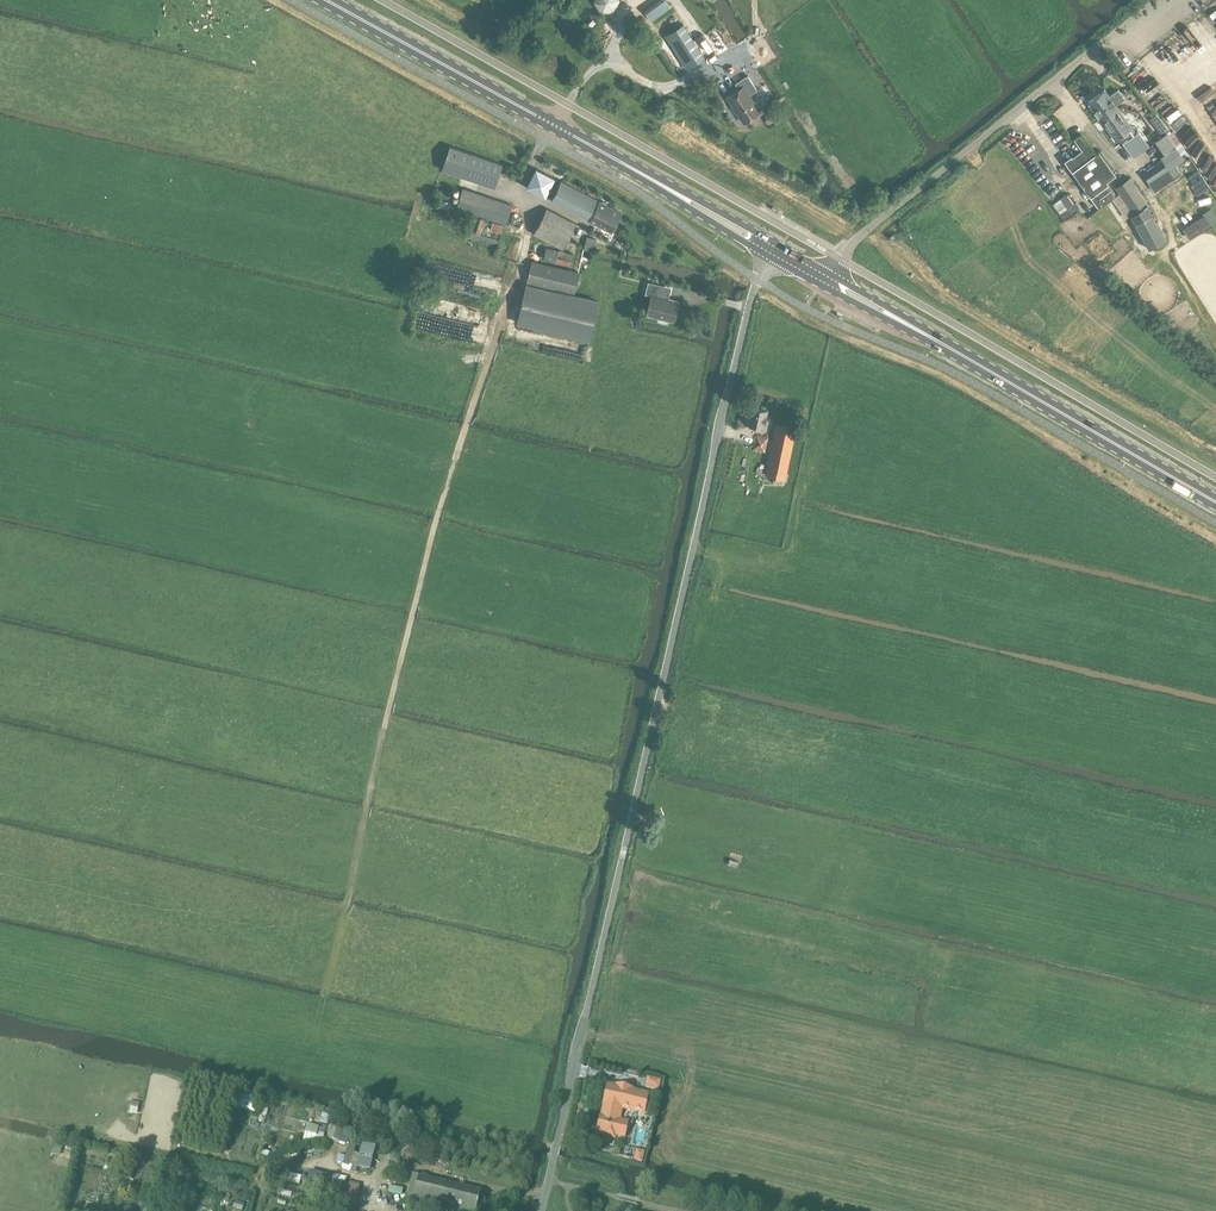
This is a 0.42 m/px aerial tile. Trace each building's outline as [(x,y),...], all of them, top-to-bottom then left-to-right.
[(604,13),(623,1),(622,0),(596,0),(604,13)] [(673,5),(669,0),(649,0),(641,6),(652,20),(673,5)] [(686,69),(704,57),(682,24),(664,36),(686,69)] [(743,122),(759,112),(748,95),(756,90),(747,75),(734,83),(738,89),(726,97),(743,122)] [(1100,118),(1116,107),(1115,105),(1123,99),(1117,91),(1109,97),(1104,90),(1088,102),(1100,118)] [(1116,107),(1100,118),(1116,140),(1132,128),(1116,107)] [(1123,143),(1133,157),(1148,145),(1138,132),(1123,143)] [(1167,133),(1155,141),(1164,154),(1160,156),(1168,168),(1183,158),(1167,133)] [(1097,206),(1113,194),(1106,185),(1108,184),(1106,181),(1116,174),(1099,151),(1094,155),(1080,135),(1074,139),(1083,152),(1071,160),(1077,168),(1072,171),(1097,206)] [(501,165),(470,154),(449,147),(442,169),(494,187),(501,165)] [(1154,190),(1173,177),(1162,160),(1142,173),(1154,190)] [(545,197),(549,188),(555,177),(536,168),(526,188),(545,197)] [(1134,213),(1148,204),(1130,178),(1116,187),(1134,213)] [(600,201),(562,181),(561,181),(550,200),(610,231),(620,212),(606,205),(605,202),(602,201),(600,201)] [(504,224),(511,205),(463,189),(457,208),(504,224)] [(1079,207),(1068,192),(1060,197),(1071,212),(1079,207)] [(1131,216),(1135,223),(1148,248),(1165,240),(1148,207),(1131,216)] [(562,249),(575,224),(546,208),(533,233),(562,249)] [(1188,237),(1202,229),(1197,221),(1183,229),(1188,237)] [(469,236),(499,245),(501,238),(471,229),(469,236)] [(586,237),(584,248),(593,250),(596,239),(586,237)] [(570,265),(572,254),(545,247),(542,259),(570,265)] [(574,293),(579,272),(532,261),(527,282),(574,293)] [(673,320),(674,318),(676,311),(677,309),(679,305),(677,303),(678,301),(661,297),(664,285),(648,281),(645,293),(651,295),(646,314),(673,320)] [(588,339),(598,301),(526,284),(517,322),(588,339)] [(486,324),(418,312),(415,329),(484,341),(486,324)] [(764,426),(767,408),(751,405),(747,426),(753,427),(753,424),(764,426)] [(784,479),(796,429),(776,424),(765,474),(784,479)] [(754,448),(768,451),(771,435),(757,432),(754,448)] [(645,1088),(659,1091),(661,1081),(647,1078),(645,1088)] [(626,1127),(622,1126),(626,1109),(644,1113),(648,1095),(630,1091),(630,1090),(617,1086),(617,1088),(608,1086),(603,1104),(606,1105),(603,1117),(600,1117),(597,1130),(616,1135),(615,1136),(624,1138),(626,1127)] [(327,1139),(347,1145),(352,1127),(332,1121),(327,1139)] [(306,1139),(323,1141),(325,1125),(308,1123),(306,1139)] [(365,1139),(357,1166),(368,1169),(376,1142),(365,1139)] [(350,1143),(342,1166),(348,1168),(356,1145),(350,1143)] [(633,1160),(643,1162),(645,1151),(636,1149),(633,1160)] [(308,1185),(357,1197),(360,1188),(345,1184),(347,1178),(332,1174),(331,1177),(325,1175),(324,1177),(311,1174),(308,1185)] [(479,1191),(412,1175),(406,1198),(436,1205),(435,1210),(447,1210),(448,1208),(459,1210),(474,1210),(479,1191)] [(211,1198),(197,1198),(196,1210),(211,1210),(211,1198)]
